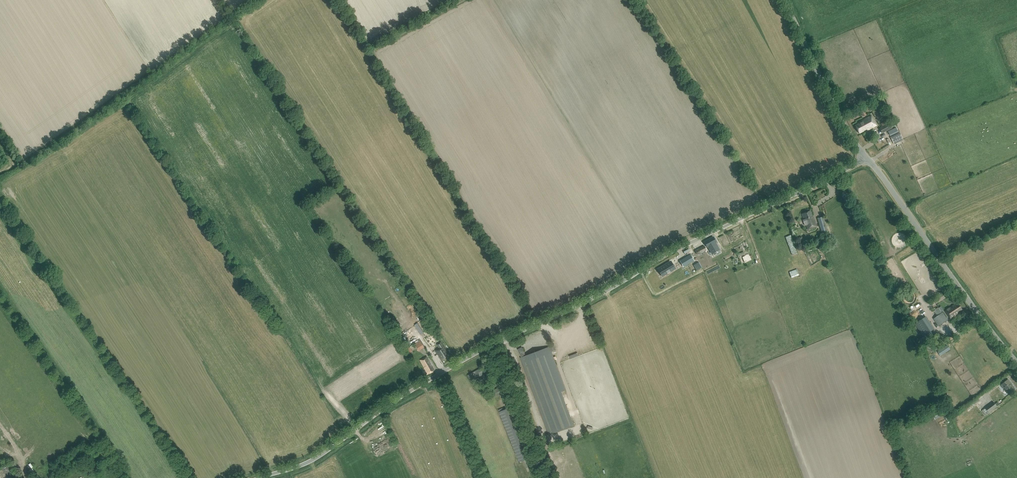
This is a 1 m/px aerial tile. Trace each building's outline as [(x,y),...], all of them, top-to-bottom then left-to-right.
[(868,129),(877,125),(872,115),(859,122),(859,123),(855,125),(859,133),(868,128),(868,129)] [(882,133),(892,128),(889,122),(888,123),(887,120),(880,123),(882,126),(879,127),(882,133)] [(810,211),(802,214),(804,219),(803,220),(805,223),(806,223),(808,230),(817,226),(814,218),(813,218),(810,211)] [(823,217),(818,218),(823,234),(828,233),(823,217)] [(790,235),(786,237),(785,237),(792,255),(797,253),(793,242),(790,235)] [(707,240),(704,241),(705,242),(706,245),(707,247),(708,246),(711,251),(718,248),(715,243),(716,242),(713,237),(707,240)] [(695,250),(697,254),(707,249),(705,245),(695,250)] [(685,259),(687,262),(695,258),(690,247),(681,251),(685,259)] [(669,262),(659,268),(663,275),(675,268),(672,263),(670,264),(669,262)] [(799,275),(797,269),(789,272),(791,278),(799,275)] [(958,303),(946,311),(950,318),(962,310),(958,303)] [(921,306),(914,310),(919,319),(926,315),(921,306)] [(933,310),(937,316),(934,318),(939,326),(948,319),(943,312),(939,307),(933,310)] [(933,329),(925,317),(915,323),(923,336),(933,329)] [(934,352),(935,348),(928,345),(924,336),(919,338),(923,347),(926,346),(925,349),(934,352)] [(424,347),(420,341),(414,344),(418,351),(424,347)] [(449,356),(443,346),(441,342),(436,345),(439,348),(435,350),(442,360),(449,356)] [(522,348),(517,350),(521,357),(520,358),(549,435),(552,434),(553,434),(554,433),(574,426),(571,417),(570,415),(569,413),(561,392),(563,392),(564,391),(566,390),(556,363),(552,354),(551,352),(549,347),(548,347),(526,356),(525,356),(525,355),(524,353),(522,348)] [(428,374),(434,370),(426,356),(420,360),(428,374)] [(483,374),(480,369),(468,376),(471,380),(478,377),(482,384),(487,382),(483,374)] [(1011,383),(1008,379),(1001,385),(1003,388),(1005,387),(1009,393),(1015,389),(1011,384),(1011,383)] [(501,395),(499,388),(490,391),(493,398),(501,395)] [(995,404),(995,403),(994,401),(986,407),(982,410),(985,415),(989,412),(997,406),(995,404)] [(530,458),(510,408),(503,410),(502,408),(498,410),(519,462),(530,458)] [(380,432),(388,427),(385,423),(379,427),(379,428),(378,429),(380,432)] [(375,440),(377,443),(386,437),(384,433),(375,440)] [(385,447),(393,440),(390,436),(381,442),(385,447)]
